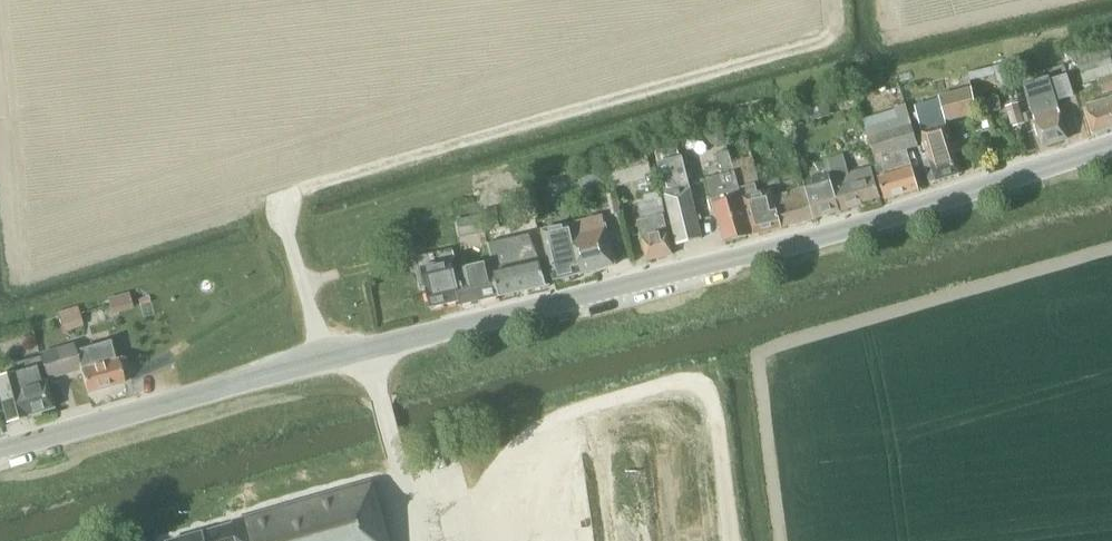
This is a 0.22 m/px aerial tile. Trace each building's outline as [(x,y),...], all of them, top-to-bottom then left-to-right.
[(1108,42),(1075,50),(1062,53),(1067,71),(1079,68),(1083,84),(1099,80),(1103,93),(1111,90),(1111,58),(1108,42)] [(1005,87),(1011,86),(1006,64),(994,67),(997,81),(1005,87)] [(1057,107),(1056,102),(1048,76),(1023,84),(1029,105),(1042,147),(1068,139),(1057,107)] [(947,129),(945,126),(945,123),(978,114),(971,87),(937,97),(938,100),(914,107),(927,155),(921,156),(929,183),(935,181),(961,174),(955,155),(959,154),(956,143),(951,144),(950,140),(951,137),(949,131),(947,129)] [(1085,106),(1093,131),(1111,125),(1111,97),(1085,106)] [(831,115),(825,98),(807,103),(813,120),(831,115)] [(1011,128),(1025,124),(1019,103),(1005,107),(1011,128)] [(918,146),(908,117),(905,106),(893,109),(896,120),(865,130),(877,166),(875,167),(878,178),(884,199),(917,190),(908,157),(905,150),(918,146)] [(759,183),(750,149),(747,140),(728,146),(740,189),(738,189),(752,235),(781,228),(814,219),(804,188),(773,197),(771,190),(757,194),(755,184),(759,183)] [(677,143),(654,148),(658,164),(680,158),(677,143)] [(665,216),(657,178),(655,168),(650,169),(646,151),(608,161),(615,188),(646,180),(647,185),(652,183),(657,201),(639,206),(642,220),(640,220),(640,221),(637,222),(641,238),(647,261),(672,255),(663,216),(665,216)] [(736,180),(731,162),(728,152),(717,155),(722,175),(706,179),(708,187),(725,242),(752,235),(738,189),(736,180)] [(814,219),(842,210),(861,204),(860,202),(879,197),(871,168),(848,174),(842,155),(825,162),(828,173),(802,181),(804,188),(814,219)] [(701,239),(689,190),(682,158),(680,158),(658,164),(657,164),(677,245),(701,239)] [(621,213),(616,194),(607,196),(612,215),(621,213)] [(480,216),(456,221),(460,238),(484,233),(501,229),(496,208),(479,212),(480,216)] [(554,280),(614,265),(602,217),(542,231),(554,280)] [(527,238),(487,247),(491,263),(498,296),(545,286),(538,255),(531,257),(527,238)] [(452,261),(421,268),(426,287),(431,308),(460,302),(460,305),(498,296),(491,263),(467,269),(468,273),(455,276),(452,265),(452,261)] [(110,294),(113,312),(135,308),(131,290),(110,294)] [(77,306),(56,312),(63,332),(83,326),(77,306)] [(124,382),(120,372),(124,371),(127,367),(125,359),(121,357),(116,358),(111,341),(74,351),(72,344),(39,354),(47,379),(80,370),(87,393),(124,382)] [(41,370),(37,357),(10,365),(12,373),(0,376),(0,401),(6,422),(52,409),(41,370)] [(371,481),(232,522),(233,524),(174,540),(388,540),(371,481)]
